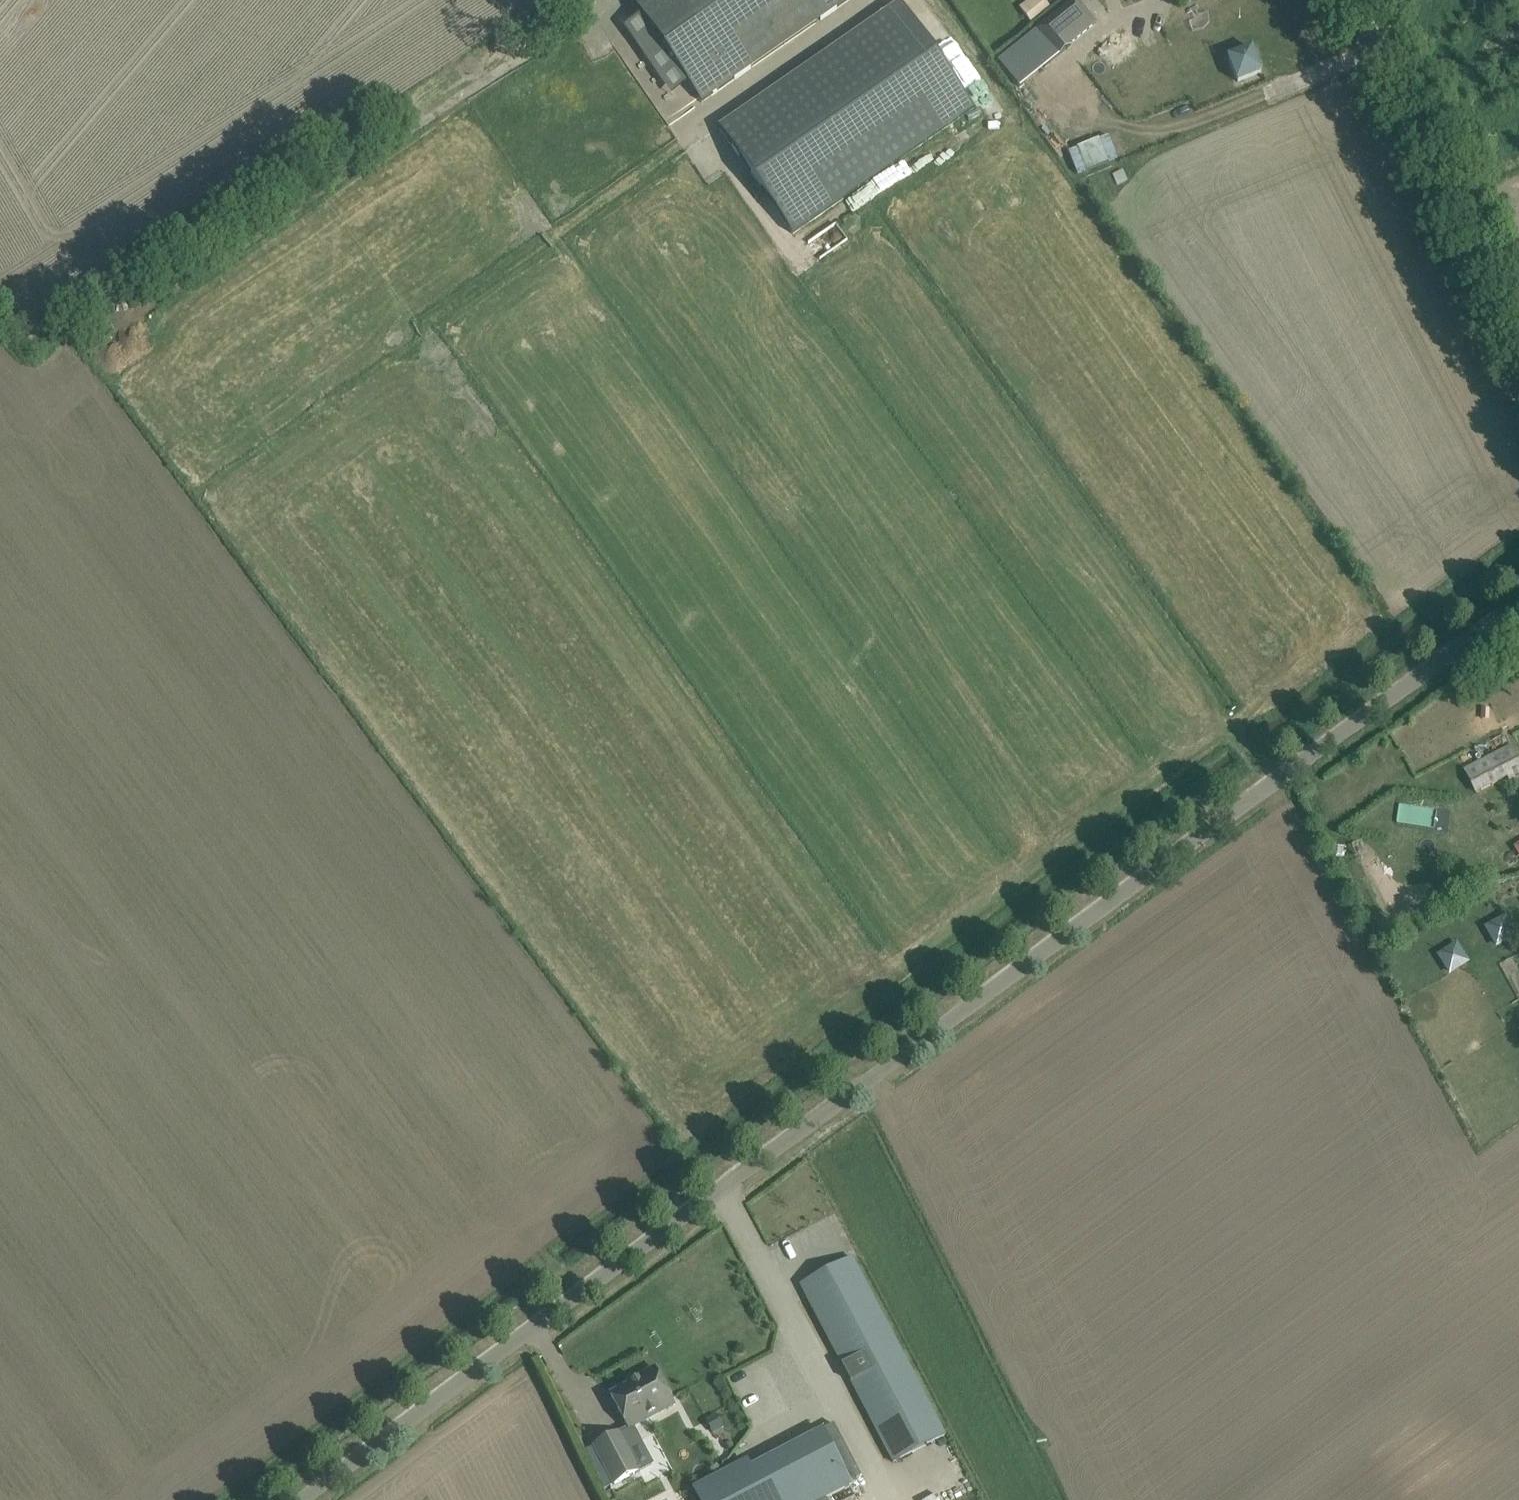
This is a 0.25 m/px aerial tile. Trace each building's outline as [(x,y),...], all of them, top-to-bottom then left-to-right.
[(703,102),(850,0),(632,0),(703,102)] [(1030,21),(1049,6),(1045,0),(1031,0),(1020,9),(1030,21)] [(1076,0),(1075,0),(1037,31),(1058,57),(1071,46),(1070,44),(1095,24),(1076,0)] [(900,1),(719,127),(742,161),(793,234),(974,108),(900,1)] [(1253,48),(1227,58),(1236,84),(1263,74),(1253,48)] [(1475,791),(1518,775),(1518,745),(1518,744),(1465,763),(1475,791)] [(1495,948),(1517,938),(1506,916),(1485,926),(1495,948)] [(1437,955),(1449,975),(1469,962),(1457,943),(1437,955)] [(945,1435),(852,1258),(800,1285),(893,1462),(945,1435)] [(629,1429),(674,1405),(655,1368),(638,1377),(640,1380),(611,1396),(629,1429)] [(851,1484),(823,1430),(698,1495),(695,1488),(693,1488),(700,1499),(821,1499),(851,1484)] [(615,1484),(639,1471),(619,1432),(594,1445),(615,1484)]
